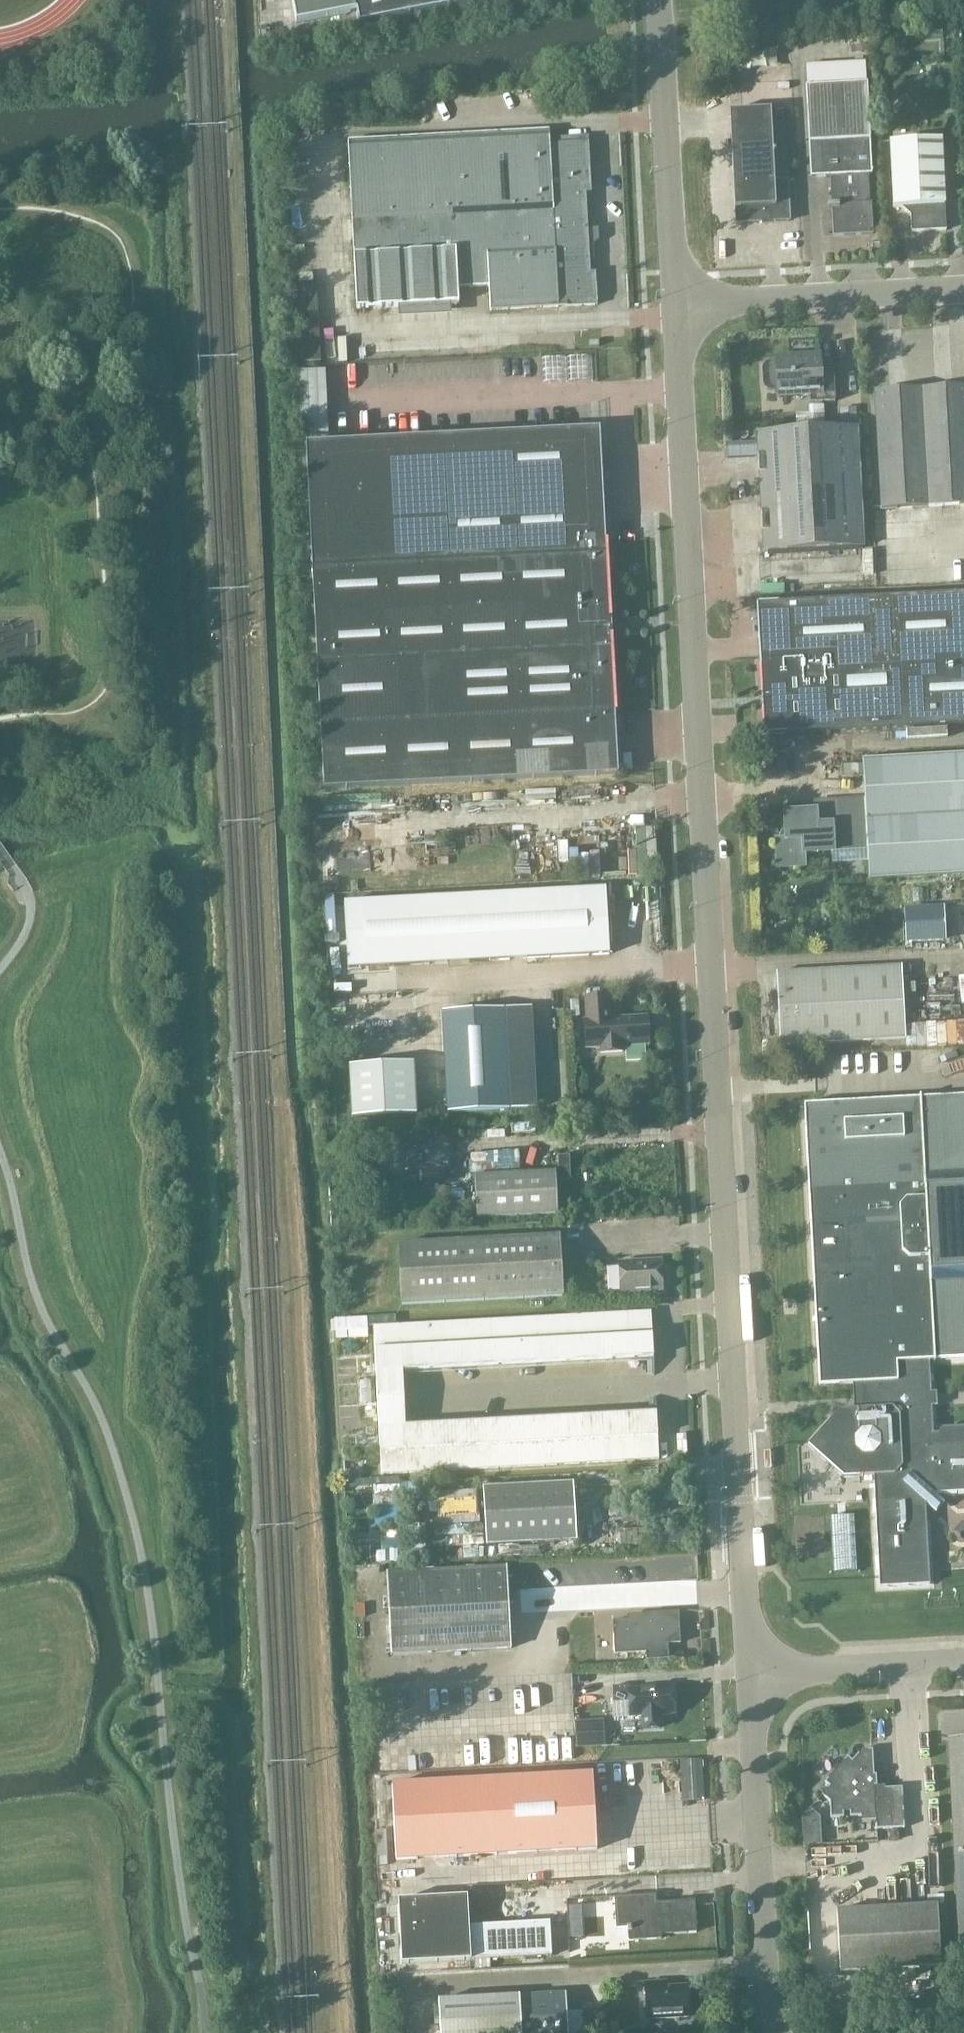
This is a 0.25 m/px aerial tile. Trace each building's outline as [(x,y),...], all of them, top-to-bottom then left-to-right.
[(296,25),(357,13),(359,26),(487,0),(292,0),(296,25)] [(866,85),(806,88),(811,178),(829,177),(833,237),(872,235),(868,175),(871,175),(866,85)] [(598,102),(597,95),(597,92),(582,93),(583,103),(598,102)] [(729,112),(735,225),(789,222),(783,110),(729,112)] [(333,259),(562,246),(562,244),(571,244),(565,140),(543,142),(543,141),(326,153),(333,259)] [(942,140),(890,143),(893,209),(901,208),(910,216),(911,232),(946,231),(942,140)] [(772,362),(772,364),(766,364),(763,366),(761,368),(760,372),(760,385),(761,389),(764,391),(767,391),(774,391),(774,396),(807,394),(808,402),(832,401),(831,370),(818,370),(817,356),(797,357),(797,361),(772,362)] [(889,391),(872,392),(878,510),(963,506),(963,388),(889,391)] [(754,433),(756,479),(760,552),(860,547),(854,428),(754,433)] [(307,444),(313,570),(318,665),(324,789),(618,774),(611,650),(607,555),(601,429),(307,444)] [(778,595),(778,584),(757,584),(757,596),(778,595)] [(763,605),(757,606),(764,735),(963,725),(963,594),(763,605)] [(963,815),(963,755),(863,760),(865,801),(815,804),(816,813),(785,815),(785,825),(963,815)] [(575,827),(619,829),(620,816),(576,814),(575,827)] [(785,825),(786,840),(776,841),(778,869),(806,867),(805,854),(834,853),(834,848),(868,846),(869,881),(963,876),(963,815),(785,825)] [(644,855),(642,827),(630,828),(632,856),(644,855)] [(521,830),(522,845),(541,844),(540,830),(521,830)] [(374,849),(413,849),(413,832),(375,831),(374,849)] [(345,903),(348,968),(610,955),(606,890),(345,903)] [(904,909),(905,943),(945,941),(943,907),(904,909)] [(902,967),(777,974),(781,1045),(906,1039),(902,967)] [(586,1020),(583,1020),(585,1050),(599,1049),(599,1054),(623,1053),(623,1048),(648,1046),(647,1017),(610,1019),(609,997),(584,999),(586,1020)] [(443,1013),(448,1114),(537,1109),(532,1008),(504,1009),(504,1007),(494,1008),(495,1010),(443,1013)] [(417,1116),(414,1063),(350,1067),(353,1119),(417,1116)] [(875,1497),(880,1587),(930,1584),(926,1502),(930,1498),(934,1493),(963,1492),(963,1427),(942,1428),(938,1433),(938,1443),(934,1443),(931,1399),(929,1361),(963,1359),(963,1096),(804,1105),(819,1386),(858,1384),(859,1409),(840,1410),(808,1446),(843,1477),(874,1476),(875,1497)] [(414,1169),(415,1178),(441,1177),(441,1168),(414,1169)] [(556,1173),(475,1177),(477,1218),(558,1214),(556,1173)] [(559,1236),(551,1237),(399,1245),(402,1305),(562,1297),(559,1236)] [(620,1293),(662,1291),(660,1261),(618,1263),(620,1293)] [(651,1312),(627,1314),(612,1353),(630,1360),(652,1359),(653,1376),(654,1376),(651,1312)] [(627,1314),(604,1315),(589,1354),(607,1361),(609,1361),(612,1353),(627,1314)] [(581,1316),(566,1355),(585,1362),(586,1362),(589,1354),(604,1315),(581,1316)] [(581,1316),(536,1318),(521,1357),(539,1364),(540,1364),(543,1356),(562,1363),(563,1363),(566,1355),(581,1316)] [(513,1320),(498,1358),(516,1366),(518,1366),(521,1357),(536,1318),(513,1320)] [(495,1367),(498,1358),(513,1320),(467,1322),(452,1361),(471,1368),(472,1368),(475,1360),(493,1367),(495,1367)] [(445,1323),(430,1362),(448,1369),(449,1369),(452,1361),(467,1322),(445,1323)] [(374,1327),(376,1372),(403,1371),(426,1370),(430,1362),(445,1323),(374,1327)] [(376,1372),(379,1428),(406,1427),(406,1426),(403,1371),(376,1372)] [(632,1415),(629,1423),(614,1462),(659,1459),(655,1396),(654,1396),(655,1413),(632,1415)] [(587,1417),(584,1425),(568,1464),(614,1462),(629,1423),(611,1416),(609,1416),(606,1424),(589,1417),(587,1417)] [(568,1464),(584,1425),(565,1418),(564,1418),(561,1426),(546,1466),(568,1464)] [(519,1420),(515,1429),(500,1468),(546,1466),(561,1426),(543,1419),(541,1419),(538,1427),(521,1420),(519,1420)] [(500,1468),(515,1429),(497,1421),(496,1421),(493,1430),(477,1469),(500,1468)] [(450,1424),(447,1432),(432,1472),(477,1469),(493,1430),(474,1423),(473,1423),(470,1431),(452,1424),(450,1424)] [(428,1425),(406,1426),(406,1427),(379,1428),(382,1474),(409,1473),(428,1425)] [(432,1472),(447,1432),(428,1425),(409,1473),(432,1472)] [(573,1484),(483,1489),(486,1546),(576,1541),(573,1484)] [(370,1533),(394,1532),(393,1499),(369,1500),(370,1533)] [(853,1516),(830,1517),(832,1573),(856,1572),(853,1516)] [(402,1522),(402,1536),(416,1536),(416,1522),(402,1522)] [(640,1524),(613,1532),(617,1548),(645,1540),(640,1524)] [(400,1563),(398,1539),(375,1541),(377,1565),(400,1563)] [(400,1545),(406,1562),(420,1558),(414,1541),(400,1545)] [(477,1551),(446,1552),(446,1561),(477,1560),(477,1551)] [(511,1648),(507,1567),(387,1574),(391,1655),(511,1648)] [(627,1622),(613,1623),(615,1656),(646,1655),(646,1663),(668,1662),(668,1647),(680,1647),(679,1615),(644,1616),(645,1624),(627,1624),(627,1622)] [(630,1686),(612,1687),(613,1704),(614,1718),(630,1717),(642,1716),(642,1729),(661,1728),(660,1715),(675,1714),(673,1687),(630,1690),(630,1686)] [(576,1743),(597,1742),(596,1703),(575,1703),(576,1743)] [(948,1739),(959,1959),(963,1958),(963,1738),(948,1739)] [(877,1820),(875,1790),(872,1788),(872,1787),(875,1787),(873,1750),(861,1750),(852,1761),(847,1757),(825,1782),(829,1786),(822,1795),(830,1802),(830,1818),(861,1816),(861,1821),(873,1820),(877,1820)] [(704,1800),(700,1758),(679,1760),(681,1801),(704,1800)] [(396,1861),(597,1850),(593,1774),(392,1785),(396,1861)] [(879,1793),(875,1790),(877,1820),(873,1820),(874,1831),(902,1829),(900,1788),(881,1789),(879,1793)] [(802,1896),(812,1896),(813,1877),(803,1877),(802,1896)] [(661,1935),(697,1933),(695,1901),(648,1903),(648,1895),(614,1897),(616,1928),(628,1928),(629,1941),(661,1939),(661,1935)] [(466,1897),(398,1900),(402,1964),(470,1961),(552,1956),(550,1922),(468,1926),(466,1897)] [(937,1905),(926,1906),(837,1911),(840,1972),(941,1966),(937,1905)] [(647,2020),(689,2017),(687,1987),(660,1989),(660,1983),(646,1984),(647,2020)] [(438,2001),(440,2032),(568,2032),(566,1994),(438,2001)] [(594,2032),(613,2032),(614,2023),(594,2022),(594,2032)]
